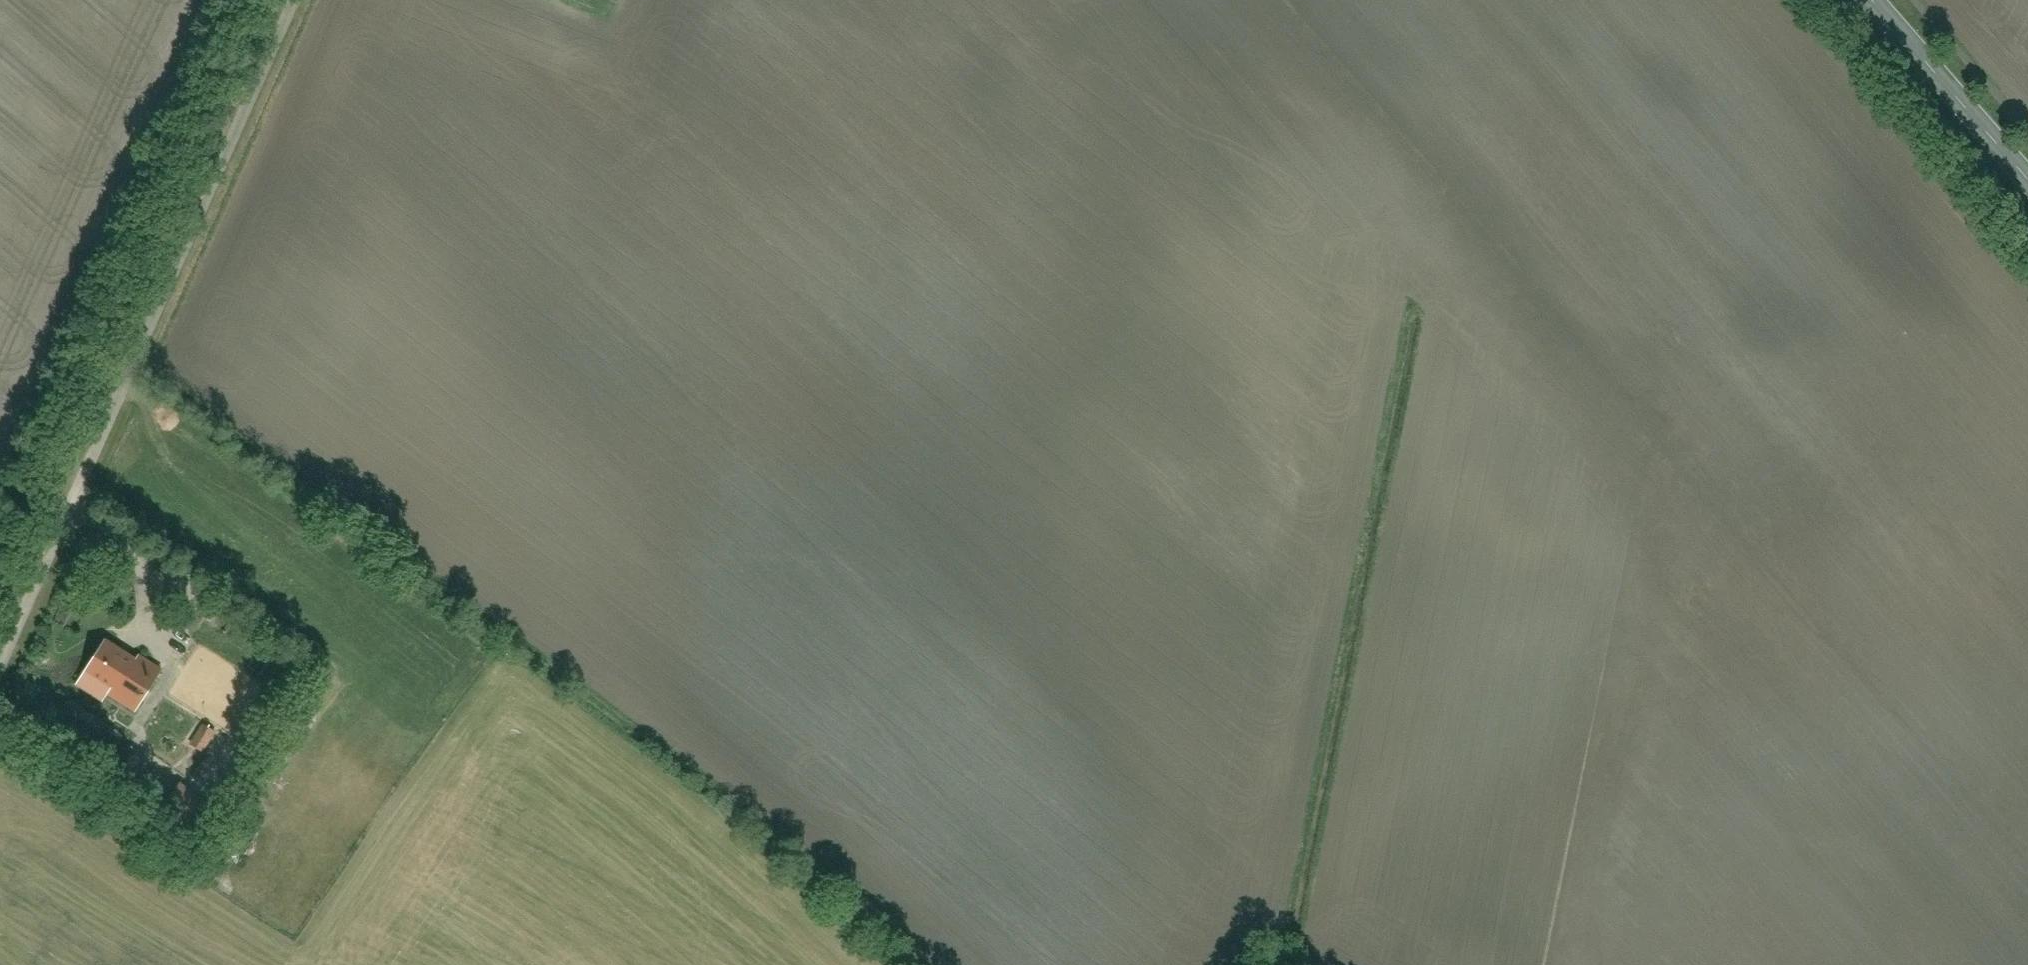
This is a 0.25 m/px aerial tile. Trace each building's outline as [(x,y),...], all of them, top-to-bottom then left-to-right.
[(107,649),(86,683),(138,714),(159,680),(107,649)] [(196,747),(207,753),(217,736),(206,729),(196,747)] [(176,791),(153,838),(183,852),(205,805),(176,791)]
